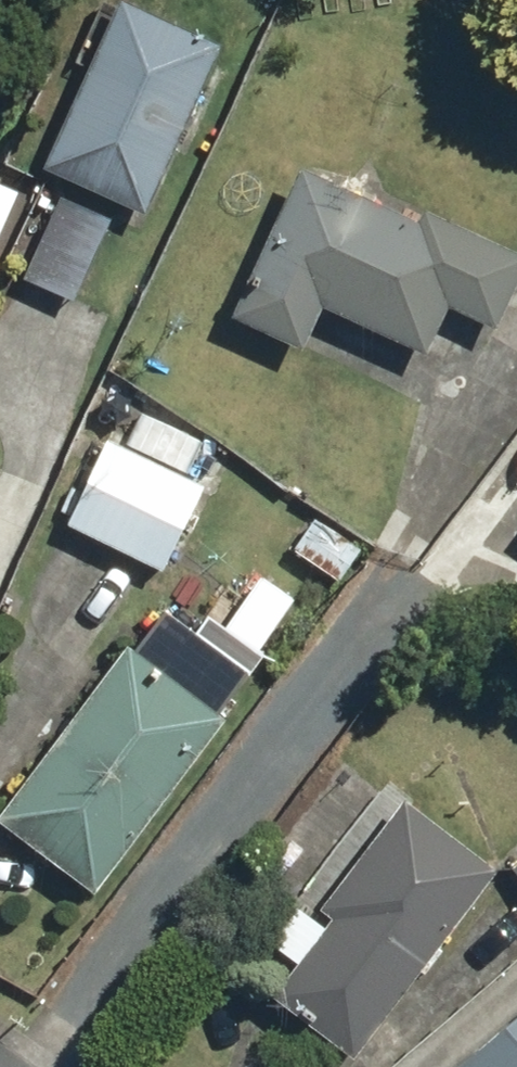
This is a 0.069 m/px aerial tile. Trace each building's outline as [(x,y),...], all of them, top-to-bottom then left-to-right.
[(143,214),(218,48),(117,3),(42,169),(143,214)] [(298,171),(232,321),(301,351),(320,307),(424,353),(445,306),(495,328),(516,278),(516,254),(420,211),(415,222),(298,171)] [(56,198),(20,280),(70,302),(106,219),(56,198)] [(105,442),(64,525),(162,573),(202,490),(105,442)] [(92,897),(224,721),(214,714),(244,674),(160,610),(130,651),(126,648),(0,815),(0,828),(92,897)] [(269,999),(349,1059),(492,872),(400,802),(318,911),(330,920),(269,999)] [(454,1066),(516,1066),(516,1014),(454,1066)]
